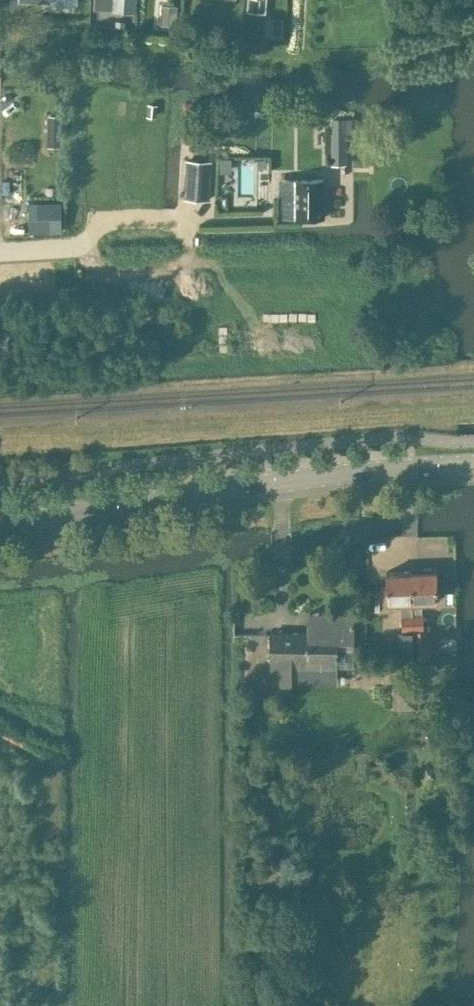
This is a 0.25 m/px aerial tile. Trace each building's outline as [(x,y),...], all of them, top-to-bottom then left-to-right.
[(246,11),(266,13),(267,0),(247,0),(246,11)] [(160,5),(159,25),(175,25),(176,5),(160,5)] [(273,18),(272,35),(282,36),(284,19),(273,18)] [(158,104),(148,103),(148,108),(146,108),(145,114),(148,114),(147,116),(157,116),(158,104)] [(48,133),(47,142),(61,143),(61,133),(61,114),(48,114),(48,133)] [(347,164),(347,133),(347,118),(335,118),(335,133),(331,133),(331,165),(347,164)] [(211,162),(187,161),(185,198),(209,199),(211,162)] [(325,216),(324,179),(279,179),(280,216),(325,216)] [(61,204),(32,204),(32,232),(61,232),(61,204)] [(404,629),(414,629),(413,569),(388,569),(389,602),(404,602),(404,629)] [(438,569),(413,569),(414,629),(423,629),(423,612),(423,601),(438,601),(438,569)] [(383,603),(372,603),(372,632),(383,632),(383,603)] [(454,631),(454,605),(440,605),(441,632),(454,631)] [(355,613),(323,612),(323,622),(310,622),(310,632),(272,632),(272,652),(272,695),(293,695),(293,683),(298,683),(337,684),(338,650),(355,650),(355,613)]
